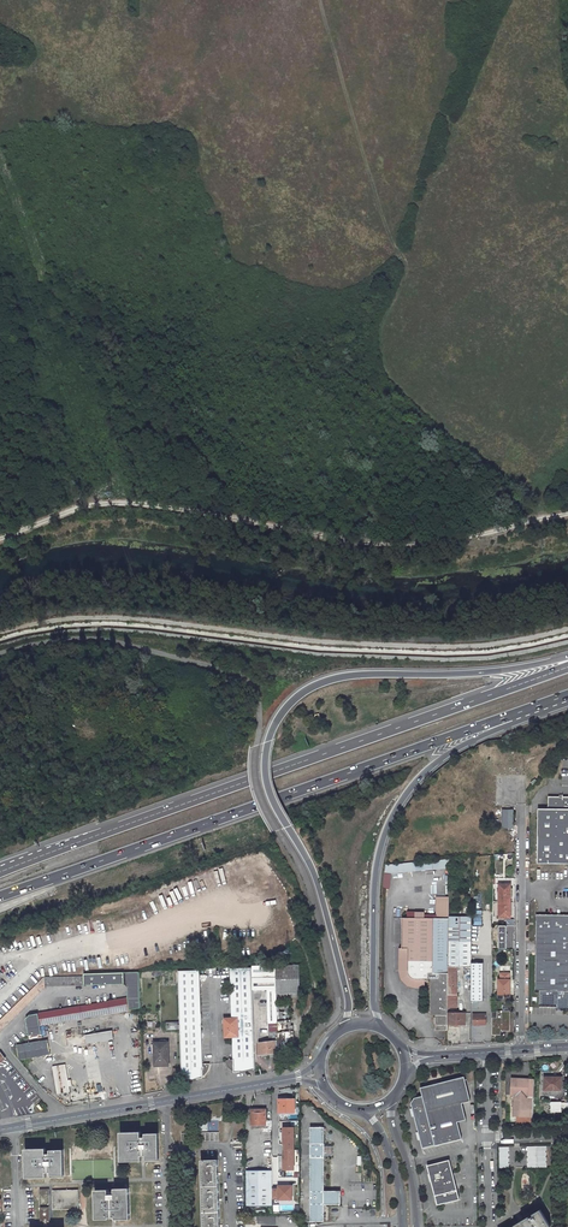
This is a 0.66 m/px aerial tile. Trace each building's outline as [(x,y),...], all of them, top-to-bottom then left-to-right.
[(311,735),(305,738),(309,746),(315,743),(311,735)] [(548,796),(548,809),(538,809),(537,863),(567,864),(567,797),(548,796)] [(502,829),(514,829),(514,810),(502,810),(502,829)] [(449,859),(421,861),(386,864),(385,873),(449,868),(449,859)] [(499,884),(499,918),(510,918),(510,902),(511,884),(499,884)] [(448,896),(435,896),(435,918),(448,918),(448,896)] [(482,925),(482,910),(474,910),(474,925),(482,925)] [(536,916),(535,992),(539,992),(539,1007),(556,1007),(556,1011),(567,1011),(567,917),(536,916)] [(448,966),(448,942),(448,918),(435,918),(426,918),(423,918),(414,918),(401,918),(400,949),(407,949),(406,971),(407,973),(408,975),(410,977),(412,978),(415,979),(425,979),(430,979),(430,987),(429,1012),(432,1015),(435,1015),(435,1028),(439,1030),(447,1030),(447,1024),(447,1012),(447,994),(448,966)] [(508,950),(508,926),(496,925),(496,950),(508,950)] [(471,942),(448,942),(448,966),(457,966),(471,967),(471,942)] [(406,971),(407,949),(400,949),(398,949),(398,973),(399,977),(401,980),(402,983),(405,985),(407,986),(410,987),(412,987),(425,987),(425,979),(415,979),(412,978),(410,977),(408,975),(407,973),(406,971)] [(299,964),(275,965),(276,993),(301,993),(299,964)] [(277,1022),(276,1004),(275,965),(252,966),(252,969),(252,990),(267,990),(268,1022),(277,1022)] [(457,995),(457,966),(448,966),(447,994),(457,995)] [(231,970),(232,1017),(225,1018),(225,1036),(233,1036),(234,1059),(226,1060),(227,1063),(228,1065),(229,1067),(230,1069),(232,1070),(234,1071),(234,1072),(255,1069),(252,990),(252,969),(231,970)] [(44,977),(35,985),(0,1019),(0,1030),(43,988),(43,986),(123,984),(126,987),(126,998),(28,1015),(24,1018),(27,1035),(40,1033),(39,1025),(139,1007),(138,972),(83,974),(83,976),(44,977)] [(202,1063),(199,972),(182,972),(178,972),(181,1081),(202,1078),(202,1076),(204,1075),(206,1074),(207,1073),(208,1071),(209,1069),(209,1067),(210,1064),(202,1063)] [(481,974),(471,974),(470,998),(481,998),(481,974)] [(510,1012),(510,980),(499,980),(499,1012),(510,1012)] [(277,1041),(278,1052),(289,1052),(289,1041),(294,1041),(294,1026),(292,1026),(291,1021),(290,1021),(289,1003),(276,1004),(277,1022),(277,1031),(277,1041)] [(465,1013),(447,1012),(447,1024),(465,1024),(465,1013)] [(510,1021),(510,1012),(499,1012),(498,1012),(498,1018),(492,1018),(492,1035),(501,1034),(501,1029),(504,1029),(508,1021),(510,1021)] [(472,1014),(472,1024),(485,1024),(485,1014),(472,1014)] [(111,1031),(85,1035),(86,1043),(113,1039),(111,1031)] [(277,1031),(268,1031),(268,1041),(259,1042),(259,1054),(277,1052),(276,1041),(277,1041),(277,1031)] [(18,1058),(26,1057),(49,1054),(47,1040),(16,1044),(18,1058)] [(160,1061),(160,1063),(168,1063),(167,1043),(153,1043),(154,1061),(160,1061)] [(68,1092),(64,1064),(51,1067),(55,1094),(68,1092)] [(181,1075),(180,1068),(172,1068),(173,1076),(181,1075)] [(543,1074),(543,1090),(562,1090),(562,1077),(545,1077),(545,1074),(543,1074)] [(412,1104),(423,1149),(435,1146),(436,1147),(462,1140),(458,1123),(467,1121),(462,1104),(471,1102),(465,1078),(421,1089),(423,1097),(415,1099),(412,1104)] [(534,1102),(535,1081),(511,1080),(510,1096),(514,1096),(513,1117),(517,1117),(533,1118),(533,1107),(534,1102)] [(295,1096),(278,1096),(278,1113),(294,1113),(295,1096)] [(265,1124),(265,1109),(257,1109),(257,1107),(251,1107),(251,1125),(265,1124)] [(293,1127),(283,1127),(283,1144),(284,1144),(284,1150),(293,1150),(293,1127)] [(309,1127),(311,1221),(325,1221),(324,1204),(341,1204),(341,1190),(324,1190),(324,1157),(324,1143),(323,1127),(309,1127)] [(140,1130),(119,1131),(120,1161),(140,1161),(140,1155),(145,1155),(145,1159),(158,1158),(158,1131),(144,1132),(144,1136),(140,1136),(140,1130)] [(199,1131),(199,1139),(217,1138),(217,1130),(199,1131)] [(179,1131),(180,1140),(189,1139),(188,1131),(179,1131)] [(324,1143),(324,1157),(332,1157),(332,1143),(324,1143)] [(545,1147),(527,1148),(528,1168),(546,1168),(545,1147)] [(49,1172),(49,1175),(63,1175),(62,1149),(49,1149),(49,1153),(44,1153),(44,1148),(24,1148),(24,1177),(44,1177),(44,1172),(49,1172)] [(508,1148),(499,1148),(499,1169),(508,1169),(508,1148)] [(293,1150),(284,1150),(284,1156),(283,1156),(283,1170),(294,1170),(293,1150)] [(200,1160),(202,1226),(219,1226),(217,1160),(200,1160)] [(450,1161),(428,1167),(435,1197),(458,1191),(450,1161)] [(245,1168),(245,1204),(272,1204),(272,1198),(272,1189),(272,1168),(245,1168)] [(278,1189),(272,1189),(272,1198),(278,1198),(278,1200),(292,1200),(292,1186),(278,1186),(278,1189)] [(107,1189),(93,1189),(94,1219),(107,1218),(107,1216),(113,1216),(113,1219),(129,1219),(128,1188),(113,1188),(113,1192),(107,1192),(107,1189)] [(77,1189),(50,1189),(51,1209),(77,1208),(77,1189)] [(48,1206),(38,1206),(38,1220),(48,1220),(48,1206)] [(541,1210),(533,1215),(534,1216),(530,1219),(529,1217),(514,1226),(550,1226),(541,1210)]
